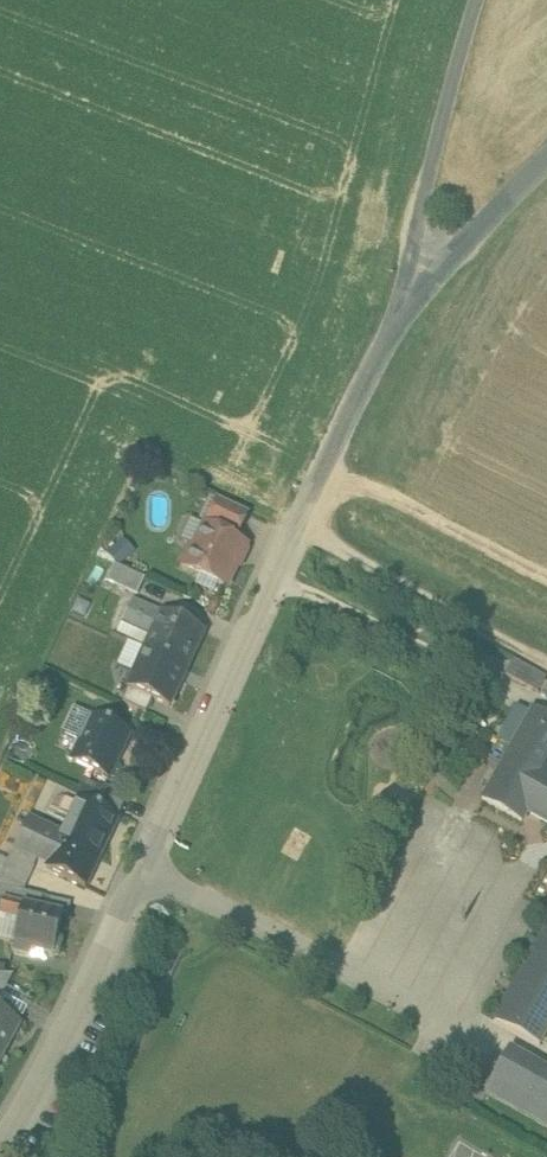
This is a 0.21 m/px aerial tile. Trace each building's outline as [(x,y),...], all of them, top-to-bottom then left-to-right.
[(249,512),(219,498),(206,524),(236,539),(249,512)] [(206,524),(196,547),(191,545),(182,565),(224,585),(245,543),(236,539),(206,524)] [(145,579),(115,565),(108,580),(138,595),(145,579)] [(173,616),(163,612),(162,613),(133,600),(123,622),(152,636),(147,648),(188,667),(204,631),(189,624),(192,618),(175,610),(173,616)] [(188,667),(147,648),(128,688),(154,700),(170,707),(188,667)] [(514,659),(506,674),(539,693),(546,678),(546,677),(514,659)] [(154,700),(129,689),(123,703),(147,714),(154,700)] [(544,767),(546,761),(546,715),(533,707),(482,799),(523,822),(528,811),(530,812),(530,811),(546,821),(546,769),(544,767)] [(94,717),(73,761),(110,778),(118,759),(117,758),(128,735),(130,735),(130,734),(94,717)] [(127,798),(104,787),(97,802),(120,813),(127,798)] [(119,817),(78,798),(67,822),(69,822),(70,821),(108,839),(119,817)] [(64,834),(29,818),(15,848),(38,859),(50,864),(48,869),(86,886),(108,839),(70,821),(69,822),(64,834)] [(23,891),(38,859),(15,848),(9,860),(0,881),(0,886),(23,891)] [(4,902),(23,906),(41,910),(44,896),(23,891),(0,886),(0,901),(4,902)] [(71,903),(44,896),(41,910),(64,916),(67,917),(71,903)] [(4,902),(1,916),(20,920),(23,906),(4,902)] [(41,910),(23,906),(20,920),(15,943),(13,953),(33,958),(34,952),(54,957),(54,955),(59,954),(63,940),(59,936),(64,916),(41,910)] [(20,920),(1,916),(0,918),(0,939),(15,943),(20,920)] [(494,1021),(540,1046),(546,1034),(546,927),(494,1021)] [(0,974),(0,1002),(15,975),(0,974)] [(0,1014),(0,1057),(18,1024),(0,1014)] [(510,1051),(488,1091),(546,1124),(546,1071),(510,1051)] [(456,1133),(442,1156),(498,1156),(456,1133)]
